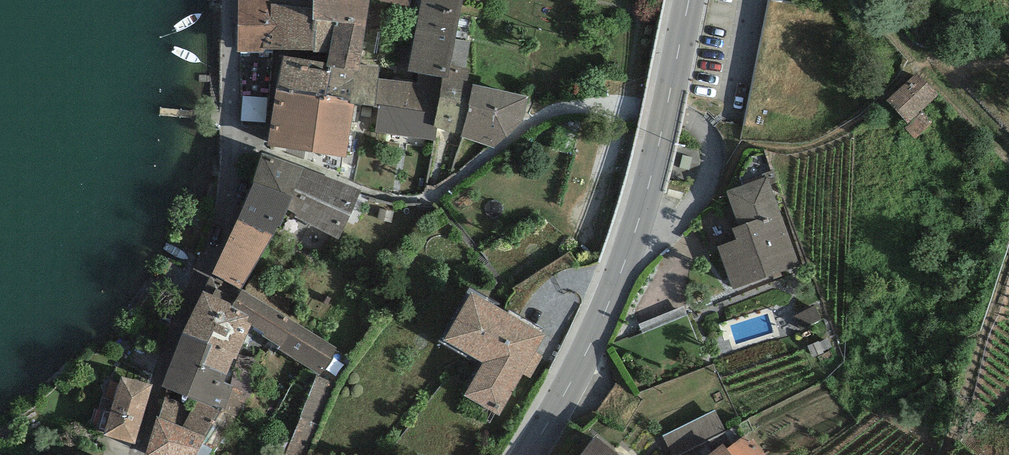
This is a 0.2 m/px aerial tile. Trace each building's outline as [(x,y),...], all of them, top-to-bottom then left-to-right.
[(238,51),(249,52),(263,53),(263,50),(273,50),(315,50),(316,20),(312,20),(313,6),(274,4),(271,4),(270,0),(238,0),(238,51)] [(368,0),(313,0),(313,6),(312,20),(316,20),(315,50),(315,53),(330,53),(328,63),(327,66),(331,67),(359,70),(360,65),(368,0)] [(408,70),(418,72),(443,76),(448,77),(450,66),(462,0),(422,0),(408,70)] [(836,14),(767,0),(741,134),(810,147),(836,14)] [(328,63),(284,56),(277,91),(325,99),(331,67),(327,66),(328,63)] [(359,70),(331,67),(325,99),(354,104),(375,107),(375,104),(378,78),(379,67),(360,65),(359,70)] [(470,71),(450,66),(448,77),(443,76),(437,112),(435,128),(438,128),(462,134),(473,85),(467,84),(470,71)] [(437,112),(443,76),(418,72),(417,82),(378,78),(375,104),(379,104),(437,112)] [(918,73),(887,100),(907,123),(938,96),(918,73)] [(528,97),(473,85),(462,134),(461,138),(494,147),(523,122),(528,97)] [(325,99),(277,91),(267,145),(346,157),(354,104),(325,99)] [(435,128),(437,112),(379,104),(374,132),(435,142),(438,128),(435,128)] [(932,124),(922,113),(904,129),(915,140),(932,124)] [(303,168),(262,153),(253,182),(292,196),(303,168)] [(362,192),(303,168),(292,196),(287,210),(295,214),(294,217),(338,240),(362,192)] [(732,229),(737,240),(717,248),(733,290),(800,264),(766,175),(725,191),(738,227),(732,229)] [(287,210),(292,196),(253,182),(238,221),(273,234),(278,226),(280,228),(287,210)] [(273,234),(238,221),(212,274),(241,289),(273,234)] [(241,289),(212,274),(182,333),(211,345),(203,364),(227,375),(234,358),(236,359),(251,326),(252,324),(247,322),(249,316),(232,306),(241,289)] [(245,291),(241,289),(232,306),(249,316),(247,322),(252,324),(251,326),(264,333),(262,336),(279,346),(277,349),(319,375),(337,348),(299,323),(303,318),(249,284),(245,291)] [(545,335),(471,293),(444,340),(483,362),(464,396),(499,416),(523,374),(530,378),(543,357),(535,352),(545,335)] [(815,305),(792,316),(799,331),(822,320),(815,305)] [(211,345),(182,333),(161,387),(167,389),(222,408),(224,408),(234,386),(231,385),(224,382),(227,375),(203,364),(211,345)] [(262,361),(240,355),(231,385),(234,386),(224,408),(222,408),(221,411),(238,419),(251,395),(262,361)] [(152,385),(121,376),(104,435),(135,444),(152,385)] [(316,376),(286,454),(309,454),(336,383),(316,376)] [(167,389),(159,417),(157,416),(145,454),(196,454),(221,411),(222,408),(167,389)] [(725,430),(714,410),(662,436),(672,454),(677,454),(725,430)] [(726,449),(731,454),(764,454),(766,453),(748,431),(726,449)] [(594,435),(579,454),(620,454),(594,435)] [(726,449),(722,444),(708,454),(731,454),(726,449)]
